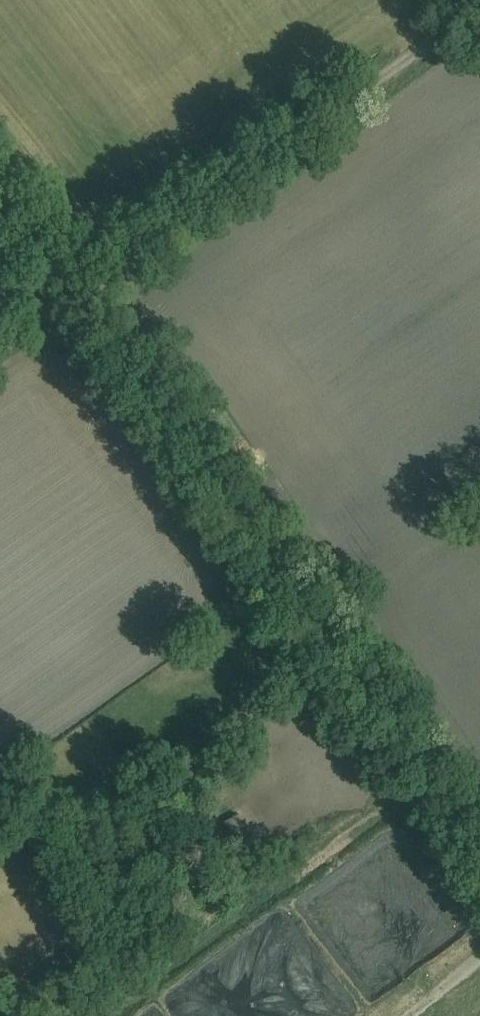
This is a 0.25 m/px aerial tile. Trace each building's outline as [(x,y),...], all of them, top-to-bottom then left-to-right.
[(362,867),(325,888),(364,956),(377,948),(362,923),(387,909),(362,867)] [(283,983),(303,957),(276,936),(256,961),(283,983)]
